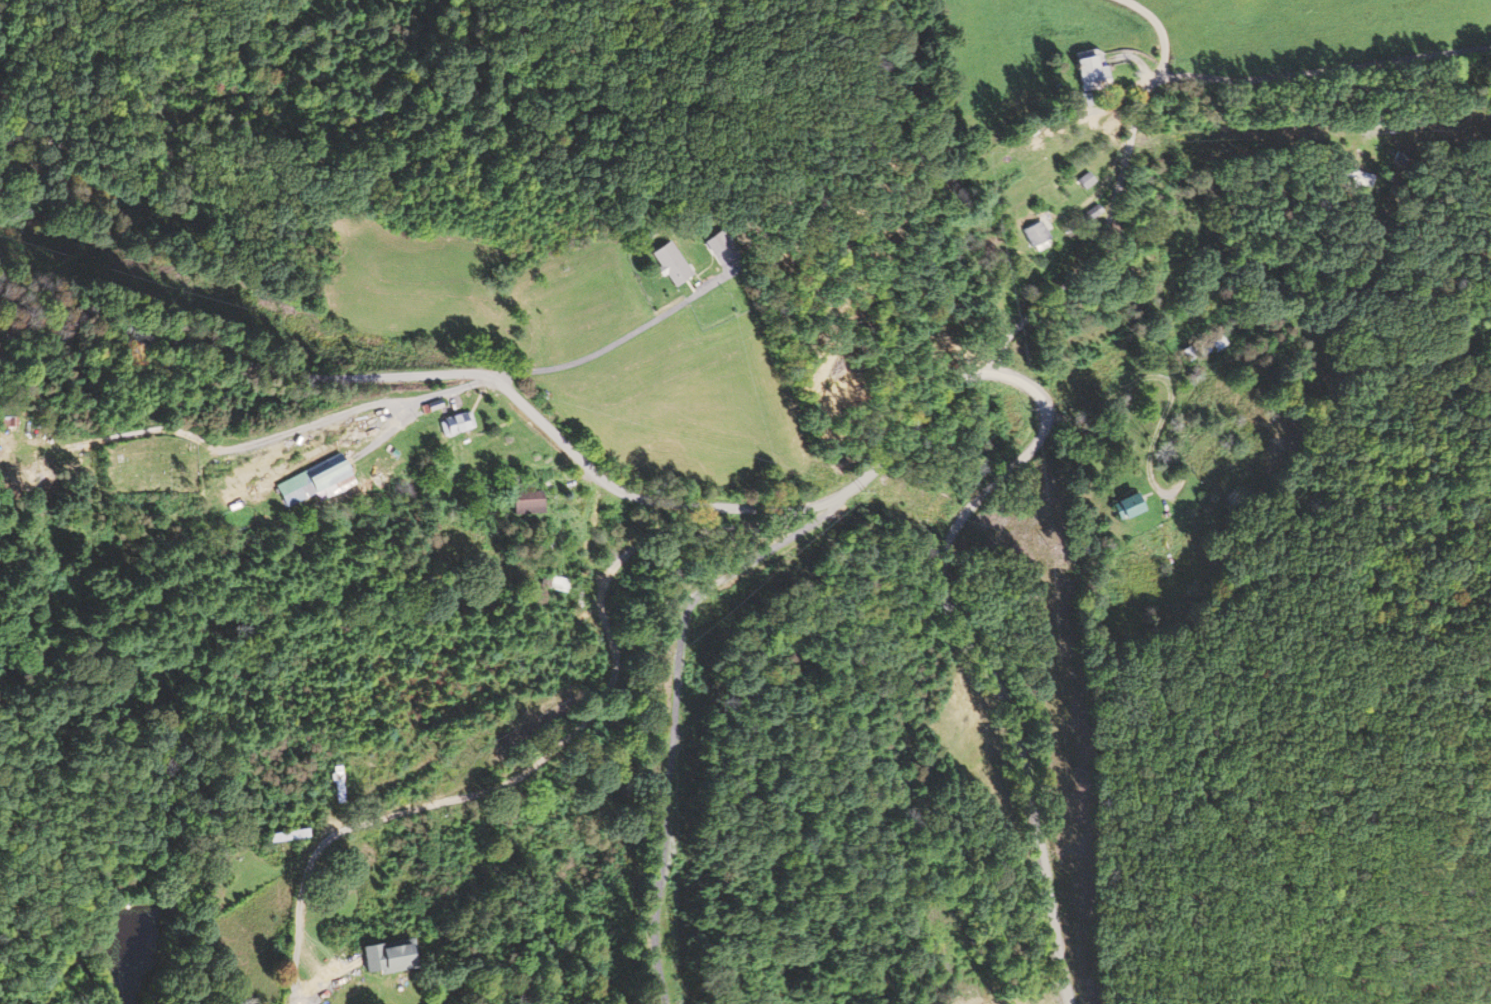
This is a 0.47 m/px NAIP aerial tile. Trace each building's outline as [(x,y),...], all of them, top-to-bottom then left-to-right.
[(1110,51),(1082,57),(1089,90),(1117,84),(1110,51)] [(1387,164),(1390,156),(1378,151),(1375,160),(1387,164)] [(1102,179),(1094,171),(1082,182),(1090,191),(1102,179)] [(1357,178),(1345,172),(1342,179),(1354,185),(1357,178)] [(1028,227),(1035,249),(1056,241),(1049,220),(1028,227)] [(679,288),(696,275),(671,240),(653,253),(679,288)] [(1192,360),(1202,352),(1195,344),(1186,352),(1192,360)] [(443,420),(448,437),(478,429),(473,411),(443,420)] [(278,483),(287,505),(357,476),(348,453),(278,483)] [(550,514),(550,491),(517,491),(517,514),(550,514)] [(1118,504),(1127,522),(1151,510),(1142,491),(1118,504)] [(571,580),(554,576),(551,589),(568,593),(571,580)] [(333,767),(334,803),(347,803),(346,766),(333,767)] [(272,842),(313,838),(312,830),(272,834),(272,842)] [(426,966),(420,938),(369,948),(374,976),(426,966)]
